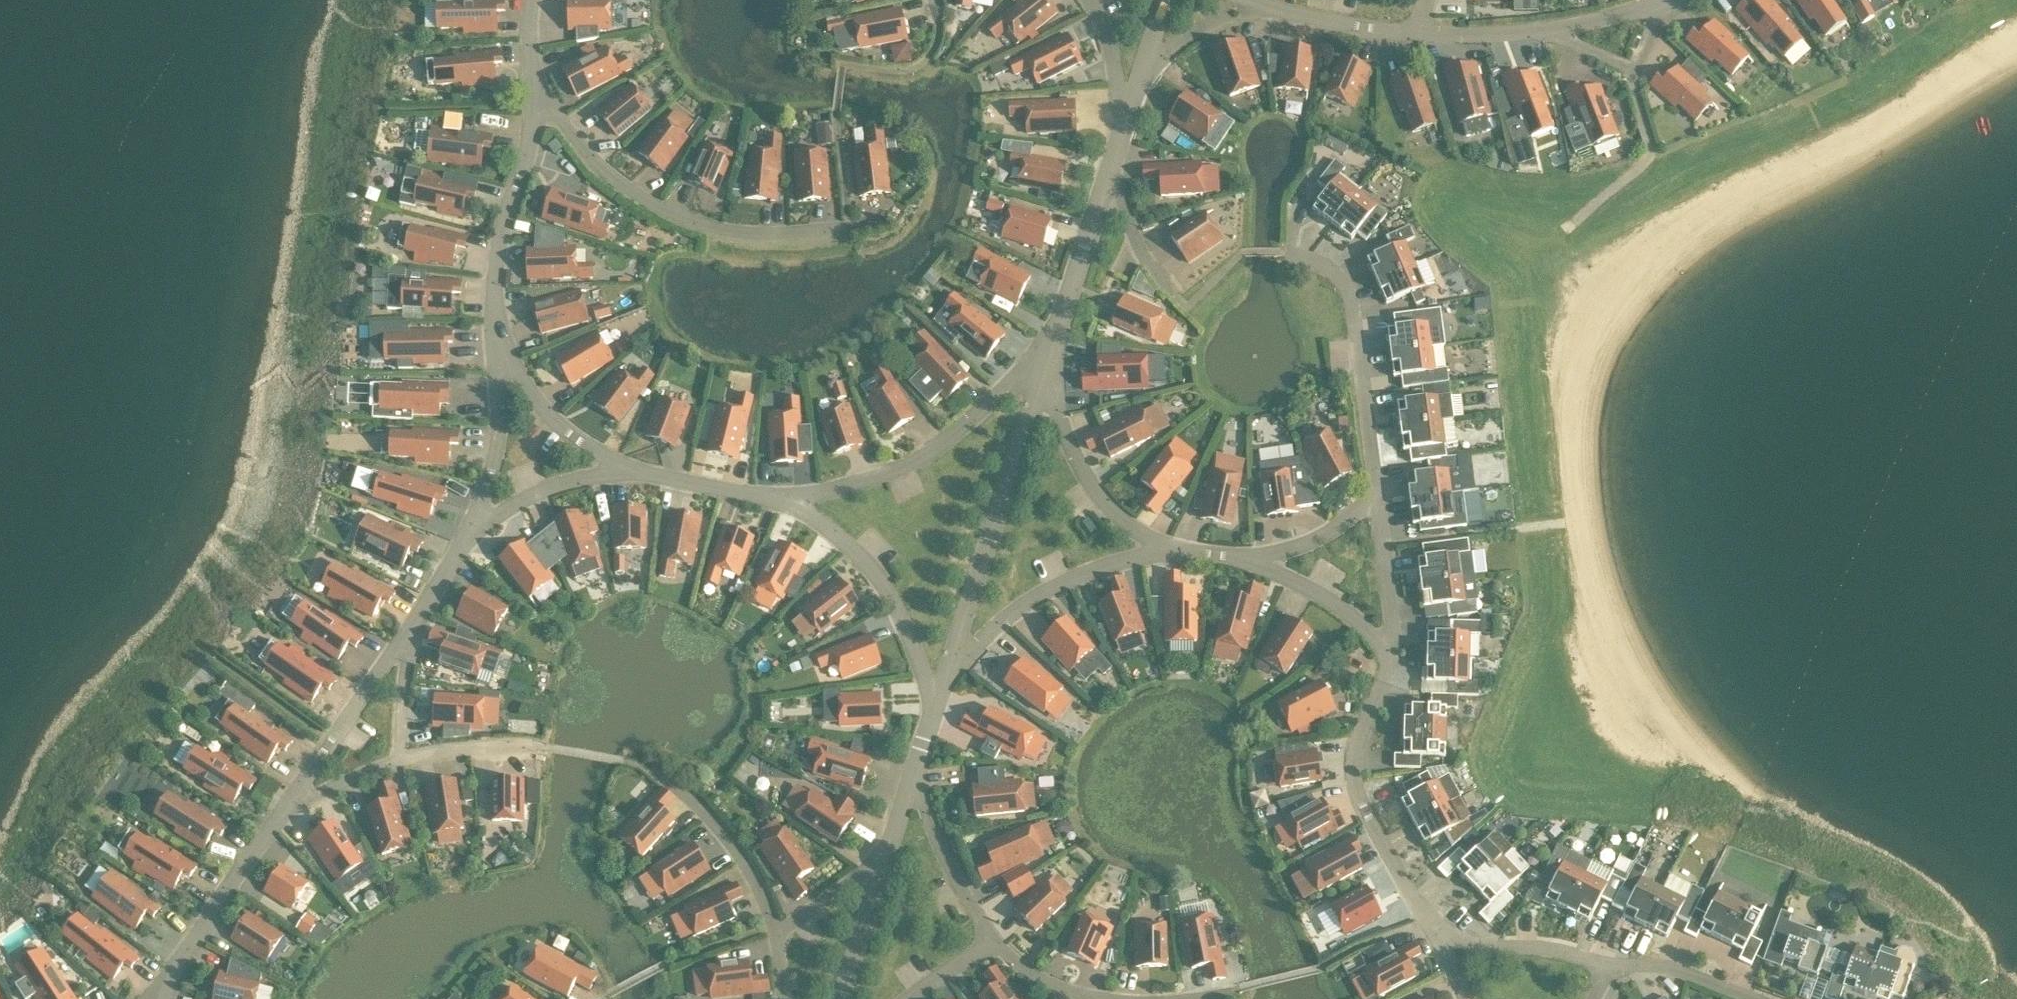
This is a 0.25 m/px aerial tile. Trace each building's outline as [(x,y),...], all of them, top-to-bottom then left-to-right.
[(505,11),(504,0),(472,0),(459,0),(459,4),(437,5),(438,29),(464,28),(464,32),(497,32),(497,12),(505,11)] [(610,29),(609,0),(568,0),(569,30),(610,29)] [(956,6),(971,10),(973,0),(957,0),(956,6)] [(1028,35),(1033,42),(1040,37),(1035,30),(1057,13),(1047,0),(1023,0),(987,28),(996,39),(1009,29),(1019,42),(1028,35)] [(1538,0),(1514,0),(1514,12),(1538,11),(1538,0)] [(1802,41),(1784,22),(1787,19),(1770,0),(1759,0),(1750,8),(1745,2),(1736,10),(1766,44),(1769,41),(1784,57),(1802,41)] [(1845,22),(1830,0),(1831,0),(1796,0),(1810,19),(1813,17),(1825,35),(1845,22)] [(859,48),(906,39),(901,9),(853,18),(859,48)] [(829,33),(846,29),(844,19),(827,22),(829,33)] [(1732,75),(1748,57),(1730,41),(1733,38),(1714,21),(1701,36),(1695,31),(1687,40),(1711,62),(1714,59),(1732,75)] [(1038,84),(1081,62),(1067,34),(1009,63),(1015,75),(1030,68),(1038,84)] [(1230,96),(1259,86),(1243,40),(1214,51),(1230,96)] [(606,47),(596,52),(592,44),(580,50),(585,58),(563,69),(577,97),(631,69),(625,57),(614,63),(606,47)] [(908,45),(892,48),(895,63),(911,60),(908,45)] [(1308,92),(1312,51),(1281,47),(1277,88),(1308,92)] [(494,64),(502,63),(501,51),(456,55),(456,59),(426,62),(428,85),(436,84),(436,85),(462,83),(463,87),(496,84),(494,64)] [(1353,107),(1369,70),(1341,57),(1325,95),(1353,107)] [(1688,60),(1681,67),(1698,82),(1704,75),(1688,60)] [(1011,72),(1005,61),(990,69),(995,79),(1011,72)] [(1459,123),(1489,115),(1476,64),(1456,69),(1454,61),(1442,64),(1459,123)] [(1695,120),(1712,103),(1694,86),(1697,83),(1678,66),(1665,81),(1659,76),(1651,85),(1675,107),(1678,104),(1695,120)] [(1530,137),(1553,128),(1543,104),(1547,103),(1535,72),(1516,79),(1513,72),(1502,76),(1519,118),(1522,116),(1530,137)] [(1412,133),(1435,125),(1427,102),(1431,101),(1423,77),(1404,84),(1401,76),(1390,80),(1401,111),(1404,110),(1412,133)] [(1571,128),(1566,130),(1575,152),(1580,150),(1589,146),(1589,147),(1619,135),(1599,86),(1581,93),(1578,86),(1566,90),(1573,107),(1564,111),(1571,128)] [(1502,116),(1513,113),(1501,90),(1495,91),(1502,116)] [(598,112),(618,136),(642,117),(622,93),(598,112)] [(1203,142),(1221,116),(1187,93),(1169,118),(1203,142)] [(1027,134),(1075,132),(1074,100),(1010,103),(1010,117),(1026,116),(1027,134)] [(460,129),(462,112),(444,110),(442,127),(460,129)] [(694,141),(706,124),(698,118),(685,135),(694,141)] [(663,171),(687,138),(663,119),(638,152),(663,171)] [(828,123),(816,124),(818,146),(829,145),(828,123)] [(859,196),(890,192),(882,127),(868,129),(870,146),(853,148),(859,196)] [(1168,128),(1161,138),(1172,145),(1179,135),(1168,128)] [(491,148),(492,136),(432,129),(428,160),(481,167),(483,147),(491,148)] [(1072,142),(1071,134),(1057,134),(1057,141),(1072,142)] [(775,201),(781,137),(768,136),(766,152),(749,150),(745,198),(775,201)] [(894,139),(886,140),(887,149),(895,148),(894,139)] [(716,193),(732,155),(703,143),(687,181),(716,193)] [(798,201),(829,199),(825,151),(794,153),(798,201)] [(1059,193),(1065,163),(1013,153),(1010,166),(1022,168),(1018,185),(1059,193)] [(1334,225),(1360,192),(1341,177),(1347,169),(1337,161),(1318,185),(1328,193),(1314,210),(1334,225)] [(1161,196),(1202,194),(1200,163),(1143,166),(1144,180),(1154,179),(1154,173),(1160,173),(1161,196)] [(420,179),(417,190),(403,187),(399,203),(415,207),(416,203),(438,207),(437,211),(462,217),(466,197),(474,199),(477,187),(444,180),(443,184),(420,179)] [(731,185),(730,197),(741,197),(741,185),(731,185)] [(553,189),(543,219),(605,239),(610,226),(593,220),(599,204),(553,189)] [(1368,243),(1389,215),(1360,192),(1334,225),(1353,241),(1358,235),(1368,243)] [(1004,203),(989,199),(986,210),(1001,214),(1004,203)] [(1041,249),(1051,219),(1011,207),(1002,237),(1041,249)] [(1188,263),(1222,240),(1205,214),(1171,237),(1188,263)] [(1176,217),(1167,223),(1172,231),(1181,225),(1176,217)] [(464,249),(467,237),(435,229),(434,232),(403,225),(398,247),(405,249),(405,250),(428,256),(427,260),(452,266),(457,247),(464,249)] [(532,246),(562,247),(563,227),(532,226),(532,246)] [(1392,249),(1371,258),(1368,259),(1378,282),(1417,265),(1407,243),(1416,239),(1411,227),(1388,237),(1392,249)] [(528,280),(592,277),(592,264),(576,265),(575,247),(527,249),(528,280)] [(979,285),(1016,304),(1030,276),(979,251),(972,263),(987,271),(979,285)] [(1417,265),(1378,282),(1388,305),(1412,294),(1417,305),(1427,301),(1422,290),(1426,288),(1417,265)] [(1154,292),(1140,272),(1132,288),(1132,289),(1152,296),(1154,292)] [(428,283),(405,282),(406,277),(389,276),(387,309),(403,310),(404,306),(426,307),(426,311),(451,313),(452,293),(460,294),(461,282),(428,279),(428,283)] [(542,333),(588,321),(580,291),(534,303),(542,333)] [(985,358),(1004,334),(955,294),(947,303),(959,313),(947,328),(985,358)] [(1150,340),(1163,312),(1125,295),(1113,324),(1150,340)] [(596,319),(612,315),(609,305),(594,309),(596,319)] [(1415,325),(1389,329),(1392,354),(1434,348),(1431,323),(1426,324),(1424,312),(1414,313),(1415,325)] [(444,343),(452,343),(452,331),(407,331),(407,335),(385,336),(385,360),(411,359),(411,363),(444,363),(444,343)] [(946,399),(968,378),(924,332),(914,341),(925,352),(912,365),(946,399)] [(571,384),(612,360),(596,333),(555,358),(571,384)] [(621,353),(631,347),(626,339),(616,345),(621,353)] [(1403,388),(1423,386),(1423,387),(1434,386),(1433,384),(1457,381),(1457,377),(1448,378),(1447,369),(1437,370),(1434,348),(1392,354),(1395,378),(1401,377),(1403,388)] [(1083,376),(1083,390),(1147,388),(1146,357),(1098,359),(1099,380),(1094,381),(1094,376),(1083,376)] [(619,422),(653,376),(643,368),(633,381),(619,370),(594,403),(619,422)] [(888,433),(915,417),(885,368),(874,375),(882,389),(867,398),(888,433)] [(847,396),(842,381),(832,385),(837,400),(847,396)] [(448,396),(448,384),(403,382),(403,386),(373,385),(372,407),(380,408),(380,418),(412,420),(412,414),(439,415),(440,403),(440,395),(443,396),(448,396)] [(1402,427),(1443,421),(1440,397),(1435,398),(1434,386),(1423,387),(1425,399),(1399,402),(1402,427)] [(737,459),(753,397),(740,394),(736,409),(719,405),(707,452),(737,459)] [(675,447),(689,408),(660,397),(646,436),(675,447)] [(771,463),(802,462),(798,398),(785,399),(786,414),(768,415),(771,463)] [(832,454),(862,444),(849,405),(819,415),(832,454)] [(1103,442),(1111,458),(1154,436),(1140,408),(1083,437),(1089,449),(1103,442)] [(1429,461),(1448,458),(1447,446),(1459,444),(1455,419),(1443,421),(1402,427),(1405,452),(1411,451),(1413,463),(1429,461)] [(458,444),(459,432),(414,430),(413,434),(391,432),(390,456),(416,458),(415,462),(448,464),(450,444),(458,444)] [(1324,487),(1351,473),(1329,430),(1301,445),(1324,487)] [(1191,469),(1167,450),(1141,482),(1159,496),(1157,500),(1152,500),(1146,507),(1155,514),(1191,469)] [(1412,501),(1453,495),(1450,467),(1460,466),(1459,457),(1448,458),(1429,461),(1430,473),(1408,476),(1412,501)] [(1230,525),(1241,478),(1211,471),(1204,501),(1196,499),(1194,509),(1202,510),(1200,518),(1230,525)] [(1267,517),(1298,512),(1292,471),(1261,476),(1267,517)] [(443,502),(446,490),(403,477),(402,481),(373,472),(366,494),(374,496),(374,497),(399,505),(397,509),(429,518),(435,499),(443,502)] [(1176,492),(1183,498),(1187,493),(1180,487),(1176,492)] [(1453,495),(1412,501),(1415,525),(1421,524),(1422,532),(1442,530),(1452,528),(1468,526),(1464,494),(1453,495)] [(614,549),(645,548),(645,507),(614,507),(614,549)] [(569,567),(598,556),(581,511),(552,522),(569,567)] [(692,565),(701,518),(670,512),(659,575),(672,578),(675,562),(692,565)] [(390,526),(368,516),(354,544),(402,567),(410,549),(418,553),(423,542),(408,535),(410,529),(392,521),(390,526)] [(739,576),(753,537),(724,527),(704,580),(717,585),(722,570),(739,576)] [(1422,583),(1464,578),(1461,555),(1471,554),(1470,540),(1424,546),(1425,558),(1419,559),(1422,583)] [(525,541),(500,560),(530,598),(554,579),(525,541)] [(778,542),(755,584),(782,599),(805,557),(778,542)] [(625,572),(625,556),(615,556),(615,572),(625,572)] [(389,603),(395,593),(356,571),(354,574),(335,563),(323,584),(331,589),(327,597),(341,605),(343,600),(372,617),(382,600),(389,603)] [(834,575),(828,569),(819,576),(824,582),(834,575)] [(1198,641),(1198,632),(1198,590),(1178,591),(1178,574),(1167,574),(1167,586),(1167,588),(1167,632),(1167,641),(1198,641)] [(1102,603),(1116,641),(1145,630),(1125,577),(1107,584),(1113,599),(1102,603)] [(1477,601),(1467,602),(1464,578),(1422,583),(1426,608),(1448,605),(1449,618),(1479,614),(1477,601)] [(820,633),(858,604),(839,579),(801,609),(820,633)] [(1247,650),(1264,588),(1253,585),(1249,600),(1230,595),(1217,641),(1247,650)] [(492,636),(508,609),(472,589),(456,616),(492,636)] [(356,648),(363,638),(326,612),(324,615),(306,602),(292,622),(313,637),(311,640),(338,659),(349,643),(356,648)] [(1313,634),(1287,617),(1261,658),(1287,675),(1313,634)] [(1044,639),(1072,669),(1095,649),(1067,618),(1044,639)] [(1429,658),(1471,659),(1471,635),(1481,635),(1482,622),(1452,621),(1452,634),(1429,633),(1429,658)] [(478,677),(480,670),(495,675),(502,652),(449,634),(439,664),(478,677)] [(881,664),(869,635),(816,655),(821,669),(836,663),(842,678),(881,664)] [(329,690),(336,680),(302,656),(303,653),(293,645),(288,651),(273,640),(259,659),(266,663),(265,664),(287,679),(284,683),(311,702),(323,685),(329,690)] [(1111,668),(1100,655),(1092,663),(1103,675),(1111,668)] [(809,657),(800,660),(803,669),(812,666),(809,657)] [(1045,712),(1064,687),(1025,658),(1006,682),(1045,712)] [(1454,695),(1459,695),(1478,696),(1479,682),(1470,682),(1471,659),(1429,658),(1428,683),(1454,683),(1454,695)] [(802,669),(799,661),(790,665),(793,672),(802,669)] [(1308,724),(1336,709),(1322,682),(1279,704),(1293,731),(1297,730),(1301,737),(1312,731),(1308,724)] [(840,726),(881,724),(880,693),(839,695),(840,726)] [(436,695),(434,726),(444,727),(443,739),(469,737),(470,729),(482,730),(482,724),(484,700),(484,698),(436,695)] [(1396,755),(1395,768),(1422,769),(1422,756),(1447,757),(1448,709),(1459,709),(1459,695),(1454,695),(1433,695),(1432,707),(1406,706),(1405,755),(1396,755)] [(286,751),(293,741),(256,715),(254,718),(229,701),(216,720),(222,724),(222,725),(243,740),(241,744),(268,763),(279,746),(286,751)] [(1014,754),(1028,726),(991,707),(977,735),(1014,754)] [(206,747),(210,741),(204,737),(200,743),(206,747)] [(863,755),(867,743),(855,739),(852,751),(863,755)] [(185,767),(185,768),(207,782),(204,785),(232,803),(243,786),(250,790),(256,780),(226,761),(229,756),(216,747),(210,756),(197,748),(185,740),(173,759),(185,767)] [(860,788),(869,758),(812,740),(808,753),(819,756),(814,773),(860,788)] [(1282,787),(1323,781),(1318,750),(1277,757),(1278,761),(1263,764),(1267,788),(1282,785),(1282,787)] [(1425,788),(1402,800),(1414,822),(1451,802),(1460,797),(1449,775),(1434,783),(1429,772),(1419,777),(1425,788)] [(523,821),(523,780),(492,780),(492,821),(523,821)] [(977,815),(1025,810),(1022,780),(974,784),(977,815)] [(432,833),(463,828),(456,781),(425,786),(432,833)] [(540,781),(528,781),(527,805),(539,805),(540,781)] [(382,854),(412,845),(392,783),(379,787),(384,803),(368,809),(382,854)] [(462,788),(464,802),(474,801),(472,787),(462,788)] [(660,808),(671,796),(662,788),(618,836),(641,857),(674,821),(660,808)] [(1264,789),(1249,794),(1254,810),(1269,804),(1264,789)] [(796,816),(836,843),(853,817),(850,815),(855,806),(840,796),(835,805),(813,790),(796,816)] [(221,836),(227,826),(189,802),(187,805),(168,794),(155,814),(177,828),(175,831),(203,849),(214,832),(221,836)] [(1331,815),(1323,800),(1287,819),(1302,847),(1338,828),(1337,826),(1344,822),(1338,811),(1331,815)] [(1451,802),(1414,822),(1425,844),(1445,833),(1449,841),(1476,827),(1471,818),(1462,823),(1451,802)] [(353,849),(334,821),(308,839),(337,881),(370,858),(362,842),(353,849)] [(983,880),(1043,855),(1030,827),(986,845),(994,863),(979,869),(983,880)] [(190,876),(197,866),(159,842),(156,846),(131,830),(119,849),(126,853),(125,854),(147,868),(145,872),(173,889),(183,872),(190,876)] [(797,880),(813,869),(785,830),(760,847),(797,900),(806,893),(797,880)] [(1446,877),(1456,867),(1473,885),(1512,847),(1495,830),(1468,856),(1459,847),(1437,867),(1446,877)] [(1362,849),(1356,838),(1348,842),(1348,841),(1305,864),(1320,891),(1363,869),(1354,853),(1362,849)] [(1435,862),(1452,846),(1450,842),(1429,854),(1435,862)] [(669,896),(709,869),(692,843),(652,870),(669,896)] [(968,848),(974,865),(983,862),(977,845),(968,848)] [(1591,862),(1556,845),(1536,887),(1547,892),(1544,898),(1567,909),(1585,871),(1587,872),(1591,862)] [(1513,897),(1505,888),(1529,865),(1512,847),(1473,885),(1490,902),(1479,913),(1488,922),(1513,897)] [(1621,888),(1632,894),(1622,914),(1645,925),(1671,872),(1670,872),(1663,887),(1642,876),(1646,867),(1634,861),(1625,881),(1621,888)] [(291,908),(308,882),(282,865),(265,892),(291,908)] [(1004,880),(1010,889),(1030,875),(1024,867),(1004,880)] [(112,871),(110,873),(94,895),(93,896),(135,928),(147,912),(153,917),(161,908),(112,871)] [(1613,903),(1621,888),(1625,881),(1611,874),(1607,882),(1587,872),(1585,871),(1567,909),(1589,920),(1600,897),(1613,903)] [(1536,884),(1540,875),(1533,872),(1529,881),(1536,884)] [(1667,936),(1676,916),(1688,922),(1696,906),(1704,889),(1671,872),(1645,925),(1667,936)] [(1030,875),(1010,889),(1015,898),(1036,884),(1030,875)] [(1036,930),(1066,902),(1044,879),(1014,908),(1036,930)] [(162,893),(165,887),(157,882),(153,888),(162,893)] [(731,900),(745,894),(739,882),(684,906),(697,935),(734,918),(725,898),(729,896),(731,900)] [(1331,907),(1346,934),(1382,914),(1367,887),(1331,907)] [(1696,936),(1700,928),(1721,938),(1740,901),(1718,890),(1707,912),(1696,906),(1688,922),(1684,930),(1696,936)] [(152,897),(157,901),(161,896),(155,891),(152,897)] [(1762,940),(1751,935),(1754,928),(1762,912),(1740,901),(1721,938),(1743,949),(1739,958),(1751,964),(1762,940)] [(1180,914),(1205,912),(1205,904),(1179,906),(1180,914)] [(1781,965),(1785,955),(1800,961),(1798,967),(1817,974),(1819,969),(1832,974),(1839,953),(1827,948),(1828,946),(1817,942),(1821,931),(1789,920),(1792,912),(1781,909),(1763,959),(1781,965)] [(95,925),(100,918),(89,910),(84,916),(95,925)] [(283,935),(266,924),(270,917),(260,910),(255,917),(248,913),(231,939),(266,961),(283,935)] [(1213,980),(1225,977),(1213,914),(1182,921),(1192,968),(1213,963),(1214,967),(1211,972),(1213,980)] [(132,968),(139,958),(104,930),(101,933),(78,915),(64,933),(70,938),(69,938),(89,955),(87,958),(113,979),(125,963),(132,968)] [(316,923),(306,915),(296,928),(307,936),(316,923)] [(1067,953),(1096,965),(1112,927),(1084,915),(1067,953)] [(1135,966),(1167,966),(1166,924),(1135,925),(1135,966)] [(1346,934),(1334,940),(1336,944),(1338,948),(1355,939),(1351,931),(1346,934)] [(1395,950),(1390,941),(1382,945),(1387,954),(1395,950)] [(1421,953),(1415,942),(1365,969),(1379,996),(1416,977),(1405,957),(1409,956),(1414,957),(1421,953)] [(1834,998),(1839,998),(1844,985),(1866,993),(1879,953),(1856,945),(1851,957),(1839,953),(1832,974),(1824,996),(1834,998)] [(592,991),(599,978),(540,946),(525,974),(567,996),(578,977),(582,979),(580,984),(592,991)] [(1917,958),(1916,955),(1913,951),(1908,948),(1902,947),(1897,949),(1894,952),(1881,947),(1879,953),(1866,993),(1884,998),(1890,998),(1897,976),(1909,980),(1917,958)] [(1106,962),(1115,964),(1117,953),(1108,952),(1106,962)] [(24,978),(15,984),(25,998),(29,998),(35,995),(37,998),(75,998),(47,955),(20,973),(24,978)] [(756,983),(751,984),(749,962),(708,967),(712,998),(751,993),(763,991),(768,991),(767,977),(755,978),(756,983)] [(996,966),(985,974),(995,987),(980,998),(981,998),(1019,998),(996,966)] [(260,981),(220,972),(214,998),(256,998),(260,981)] [(513,987),(504,998),(529,998),(513,987)]
